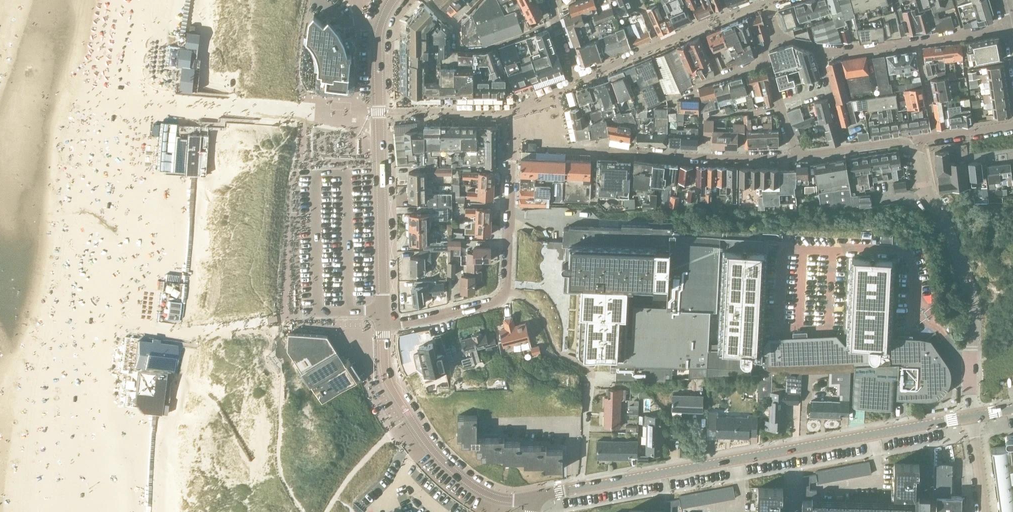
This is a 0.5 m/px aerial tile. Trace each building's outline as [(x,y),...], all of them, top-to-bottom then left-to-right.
[(460,21),(480,0),(438,0),(460,21)] [(484,45),(530,29),(529,25),(527,21),(529,20),(530,22),(543,15),(536,1),(521,8),(516,11),(504,15),(500,7),(497,0),(487,0),(473,14),(484,45)] [(521,2),(519,3),(514,5),(511,7),(508,8),(506,4),(500,7),(504,15),(516,11),(521,8),(536,1),(535,0),(519,0),(521,2)] [(564,17),(568,29),(575,47),(591,41),(588,34),(593,32),(592,28),(598,26),(597,24),(599,23),(612,19),(616,18),(612,8),(612,7),(598,12),(594,0),(585,0),(579,2),(574,4),(569,5),(572,15),(564,17)] [(601,6),(611,2),(610,1),(617,0),(619,4),(617,5),(618,6),(612,8),(616,18),(634,10),(629,0),(597,0),(601,6)] [(668,14),(675,29),(692,21),(683,0),(654,0),(655,3),(661,0),(667,15),(668,14)] [(689,8),(692,7),(697,19),(714,12),(710,0),(686,0),(689,8)] [(715,11),(723,8),(720,0),(711,0),(715,11)] [(794,5),(797,15),(798,15),(799,18),(802,27),(808,25),(810,24),(812,28),(815,40),(815,41),(817,41),(822,41),(844,42),(836,17),(835,18),(834,14),(833,15),(831,10),(828,0),(808,0),(805,1),(794,5)] [(851,0),(828,0),(831,10),(833,15),(834,14),(835,18),(836,17),(844,42),(860,42),(852,15),(855,14),(851,0)] [(855,14),(852,15),(860,42),(865,42),(903,37),(902,36),(893,1),(892,1),(892,0),(851,0),(855,14)] [(892,1),(893,1),(902,36),(908,35),(901,5),(904,4),(902,0),(892,0),(892,1)] [(904,4),(901,5),(906,25),(908,35),(908,36),(931,33),(931,30),(925,9),(919,10),(918,7),(916,0),(902,0),(904,4)] [(918,7),(919,10),(925,9),(931,30),(931,33),(937,32),(929,0),(916,0),(918,7)] [(937,32),(954,29),(950,15),(939,18),(937,11),(954,7),(954,3),(953,0),(929,0),(937,32)] [(957,5),(964,27),(976,25),(993,21),(991,16),(993,15),(989,0),(973,0),(957,5)] [(408,23),(408,36),(450,36),(450,29),(446,24),(445,25),(433,14),(434,13),(425,5),(408,23)] [(797,15),(794,5),(778,9),(783,30),(793,28),(793,30),(802,27),(799,18),(798,15),(797,15)] [(647,10),(654,25),(668,18),(665,11),(660,13),(657,6),(647,10)] [(630,25),(623,27),(631,48),(652,39),(647,27),(644,21),(645,21),(642,13),(629,18),(631,24),(630,25)] [(484,45),(473,14),(462,25),(462,41),(463,43),(465,45),(466,46),(468,46),(484,45)] [(760,14),(747,18),(758,54),(764,44),(762,40),(768,38),(764,25),(760,14)] [(304,37),(303,43),(306,46),(310,50),(312,55),(314,61),(314,66),(314,72),(319,72),(321,73),(322,73),(321,80),(320,94),(341,96),(342,96),(343,89),(354,90),(355,76),(354,76),(354,45),(353,42),(351,37),(342,40),(338,31),(335,33),(333,30),(331,28),(328,24),(326,27),(326,26),(323,24),(322,23),(314,16),(310,20),(309,24),(308,32),(308,34),(310,36),(308,38),(304,37)] [(668,18),(654,25),(659,36),(673,29),(668,18)] [(747,18),(734,22),(741,39),(740,39),(743,46),(739,48),(744,62),(755,57),(757,56),(758,54),(747,18)] [(599,23),(597,24),(598,26),(601,36),(599,37),(599,39),(605,57),(621,52),(618,43),(616,36),(618,36),(616,31),(616,29),(612,19),(599,23)] [(734,22),(721,28),(732,55),(734,54),(738,64),(744,62),(739,48),(743,46),(740,39),(741,39),(734,22)] [(811,40),(807,30),(811,29),(810,24),(808,25),(802,27),(793,30),(794,35),(799,38),(811,40)] [(591,41),(575,47),(578,53),(582,65),(605,57),(599,39),(599,37),(601,36),(598,26),(592,28),(593,32),(588,34),(591,41)] [(623,27),(616,29),(616,31),(618,36),(616,36),(618,43),(621,52),(631,49),(631,48),(623,27)] [(732,55),(721,28),(706,34),(721,71),(738,64),(734,54),(732,55)] [(548,30),(514,42),(520,57),(531,53),(540,79),(563,71),(556,52),(556,53),(548,30)] [(200,35),(187,33),(185,47),(186,47),(186,48),(170,47),(168,65),(182,66),(179,92),(192,93),(195,68),(189,67),(192,48),(198,48),(200,35)] [(407,36),(407,52),(436,52),(436,51),(441,51),(450,51),(450,36),(408,36),(407,36)] [(998,37),(966,43),(968,51),(967,51),(968,59),(965,59),(966,66),(1002,59),(998,37)] [(677,47),(693,84),(715,78),(713,72),(711,67),(699,38),(677,47)] [(514,43),(498,48),(514,91),(517,90),(529,86),(524,71),(520,60),(514,43)] [(792,44),(768,51),(769,52),(774,70),(775,73),(782,71),(783,73),(776,75),(779,89),(795,85),(793,79),(788,80),(786,72),(785,70),(797,67),(802,83),(820,77),(813,53),(802,49),(795,47),(792,45),(793,45),(792,44)] [(962,44),(952,45),(954,61),(961,60),(961,63),(964,62),(962,44)] [(952,45),(943,46),(944,62),(945,62),(945,64),(947,64),(947,62),(954,61),(952,45)] [(943,46),(933,47),(935,63),(938,63),(939,68),(945,68),(944,62),(943,46)] [(665,93),(680,90),(693,84),(677,47),(652,58),(665,93)] [(935,63),(933,47),(924,49),(925,60),(925,64),(927,75),(931,75),(930,64),(935,63)] [(492,79),(492,95),(499,95),(505,95),(505,91),(505,79),(505,74),(496,49),(485,53),(476,53),(476,62),(488,62),(491,72),(490,72),(491,77),(493,77),(493,79),(492,79)] [(403,95),(441,95),(441,51),(436,51),(436,52),(407,52),(408,53),(400,53),(400,90),(401,93),(403,95)] [(441,95),(457,95),(456,66),(458,66),(458,51),(450,51),(441,51),(441,95)] [(457,95),(473,95),(473,53),(458,51),(458,66),(456,66),(457,95)] [(916,51),(901,53),(903,71),(918,69),(915,52),(916,52),(916,51)] [(473,95),(492,95),(492,79),(493,79),(493,77),(491,77),(490,72),(491,72),(488,62),(476,62),(476,53),(473,53),(473,95)] [(903,71),(901,53),(886,55),(886,57),(889,74),(903,71)] [(532,56),(520,60),(524,71),(529,86),(541,82),(536,68),(532,56)] [(879,87),(880,87),(882,93),(891,91),(890,85),(885,56),(874,58),(879,87)] [(867,57),(842,61),(846,77),(843,77),(848,98),(854,98),(854,95),(873,93),(871,82),(870,82),(867,57)] [(633,101),(636,109),(645,107),(647,106),(669,99),(681,96),(680,90),(665,93),(652,58),(635,65),(639,76),(637,77),(637,78),(628,82),(634,95),(632,96),(634,101),(633,101)] [(842,61),(830,62),(827,66),(836,103),(849,101),(848,98),(843,77),(846,77),(842,61)] [(635,65),(623,70),(628,82),(637,78),(637,77),(639,76),(635,65)] [(980,75),(980,79),(1005,75),(1003,65),(986,67),(987,73),(980,75)] [(615,95),(620,113),(632,112),(636,121),(637,133),(640,133),(640,130),(639,130),(639,128),(640,128),(640,117),(641,112),(648,110),(647,106),(645,107),(636,109),(633,101),(634,101),(632,96),(634,95),(628,82),(623,70),(609,76),(609,79),(614,95),(615,95)] [(767,71),(746,77),(750,90),(756,88),(758,96),(763,95),(766,106),(772,104),(774,101),(772,92),(767,71)] [(948,73),(949,77),(949,80),(957,79),(955,71),(948,73)] [(989,87),(989,88),(1007,85),(1005,75),(980,79),(981,83),(983,83),(984,88),(989,87)] [(746,77),(729,82),(733,98),(745,95),(749,109),(755,108),(750,90),(746,77)] [(931,81),(933,91),(957,86),(957,82),(950,83),(949,80),(949,77),(931,81)] [(604,116),(617,114),(620,113),(615,95),(614,95),(609,79),(591,85),(595,99),(598,98),(601,106),(601,109),(604,116)] [(970,88),(978,87),(977,79),(969,80),(970,88)] [(921,81),(906,84),(907,91),(909,90),(922,88),(921,81)] [(717,97),(711,98),(714,110),(720,108),(719,102),(730,99),(731,103),(734,102),(733,98),(729,82),(714,86),(717,97)] [(593,111),(601,109),(601,106),(598,98),(595,99),(591,85),(577,89),(576,91),(582,112),(592,109),(593,111)] [(983,95),(984,99),(1008,95),(1007,85),(989,88),(984,89),(985,95),(983,95)] [(702,100),(711,98),(717,97),(714,86),(699,90),(702,100)] [(942,100),(947,99),(953,98),(951,92),(958,90),(957,86),(933,91),(935,101),(942,100)] [(903,91),(905,101),(910,100),(924,97),(923,88),(922,88),(909,90),(907,91),(903,91)] [(869,111),(887,109),(891,108),(898,107),(896,95),(857,100),(858,110),(869,109),(869,111)] [(991,102),(992,108),(1010,105),(1008,95),(984,99),(984,103),(991,102)] [(910,100),(905,101),(900,102),(901,111),(926,106),(924,97),(910,100)] [(711,98),(702,100),(702,113),(714,110),(711,98)] [(792,124),(796,134),(800,145),(806,142),(804,138),(802,132),(805,131),(804,129),(816,125),(816,126),(818,128),(819,129),(821,130),(823,130),(825,130),(829,146),(840,144),(833,118),(828,98),(815,102),(819,119),(815,120),(814,116),(805,120),(792,124)] [(946,129),(944,118),(949,118),(947,107),(948,107),(947,99),(942,100),(942,102),(934,104),(938,130),(946,129)] [(854,111),(858,110),(857,100),(851,100),(849,100),(849,101),(837,104),(843,126),(857,123),(854,111)] [(973,109),(981,108),(980,100),(972,101),(973,109)] [(699,114),(700,102),(676,101),(677,120),(683,121),(683,113),(699,114)] [(1010,105),(992,108),(993,114),(986,115),(987,120),(1011,116),(1010,105)] [(788,112),(792,124),(805,120),(800,107),(788,112)] [(956,112),(961,111),(961,107),(949,108),(952,128),(963,126),(962,117),(957,118),(956,112)] [(570,110),(573,127),(589,124),(588,120),(584,121),(583,115),(580,115),(579,108),(570,110)] [(637,133),(637,143),(638,145),(668,147),(669,118),(667,118),(667,109),(654,108),(654,118),(640,117),(640,128),(639,128),(639,130),(640,130),(640,133),(637,133)] [(887,109),(889,117),(889,123),(890,123),(892,137),(902,135),(899,121),(894,122),(891,108),(887,109)] [(611,139),(616,140),(616,130),(614,131),(613,129),(618,128),(617,114),(604,116),(601,109),(593,111),(589,112),(593,119),(588,120),(589,124),(573,127),(577,140),(590,138),(609,134),(611,139)] [(917,110),(921,132),(931,131),(929,117),(924,118),(923,109),(917,110)] [(909,120),(911,134),(921,132),(917,110),(912,111),(913,119),(909,120)] [(961,111),(956,112),(957,118),(962,117),(963,126),(973,125),(972,114),(962,115),(961,111)] [(616,130),(616,140),(631,142),(630,129),(637,129),(636,121),(632,112),(620,113),(617,114),(618,128),(613,129),(614,131),(616,130)] [(879,113),(879,116),(879,117),(882,138),(892,137),(890,123),(889,123),(889,117),(884,117),(883,112),(879,113)] [(899,121),(902,135),(911,134),(909,120),(904,121),(902,112),(898,113),(899,121)] [(882,138),(879,117),(880,124),(875,125),(874,121),(870,121),(872,140),(882,138)] [(713,148),(726,149),(726,131),(726,126),(714,126),(714,124),(713,124),(713,120),(704,119),(703,136),(713,136),(713,148)] [(419,166),(425,166),(425,132),(417,132),(417,123),(405,123),(394,125),(395,133),(398,165),(419,165),(419,166)] [(759,149),(758,131),(752,131),(752,124),(747,125),(749,149),(759,149)] [(764,131),(758,131),(759,149),(769,148),(768,124),(764,124),(764,131)] [(772,124),(768,124),(769,148),(780,148),(779,130),(773,130),(772,124)] [(726,131),(726,149),(738,149),(739,137),(745,137),(746,125),(735,125),(735,132),(726,131)] [(425,166),(434,166),(438,166),(438,156),(440,156),(441,126),(425,126),(425,132),(425,166)] [(462,126),(441,126),(440,156),(440,166),(462,166),(462,126)] [(462,126),(462,166),(477,166),(477,128),(477,126),(462,126)] [(486,128),(477,128),(477,166),(498,166),(498,126),(493,126),(486,126),(486,128)] [(669,147),(698,148),(699,137),(697,137),(698,128),(684,127),(684,129),(676,129),(676,135),(671,135),(670,135),(669,147)] [(805,131),(802,132),(804,138),(811,136),(809,130),(805,131)] [(857,134),(858,141),(869,140),(868,132),(857,134)] [(169,173),(205,176),(208,136),(188,134),(187,138),(171,137),(169,173)] [(948,151),(935,153),(938,181),(938,184),(939,193),(940,193),(968,190),(968,186),(966,170),(965,164),(965,162),(949,164),(948,151)] [(888,153),(891,171),(892,180),(898,180),(896,169),(901,168),(898,152),(888,153)] [(879,155),(881,173),(891,171),(888,153),(879,155)] [(879,155),(869,156),(871,170),(876,169),(876,174),(882,173),(881,173),(879,155)] [(863,178),(864,184),(864,188),(869,188),(867,173),(871,173),(871,170),(869,156),(859,157),(861,171),(862,171),(863,178)] [(851,173),(856,172),(858,185),(864,184),(863,178),(862,171),(861,171),(859,157),(849,159),(851,173)] [(521,175),(520,198),(535,199),(535,194),(535,185),(535,180),(535,175),(536,159),(522,158),(521,175)] [(520,198),(520,206),(529,206),(529,208),(535,208),(535,207),(548,207),(548,203),(549,203),(551,159),(536,159),(535,175),(535,180),(535,185),(535,194),(535,199),(520,198)] [(551,159),(549,203),(550,203),(550,202),(564,202),(564,200),(565,160),(559,159),(551,159)] [(845,159),(814,164),(817,187),(818,194),(822,215),(853,210),(851,197),(850,189),(846,159),(845,159)] [(565,160),(564,200),(589,201),(589,199),(591,161),(565,160)] [(622,197),(624,197),(629,197),(630,180),(632,180),(632,197),(634,197),(635,198),(647,200),(648,194),(650,194),(650,202),(642,202),(642,207),(656,207),(656,205),(657,186),(650,186),(653,164),(631,161),(631,163),(597,161),(595,195),(597,195),(622,197)] [(796,163),(796,171),(796,180),(809,179),(808,162),(796,163)] [(981,162),(969,163),(971,180),(983,179),(981,162)] [(999,165),(1001,183),(1003,182),(1003,180),(1007,180),(1007,185),(1012,185),(1012,180),(1011,163),(999,165)] [(664,165),(653,164),(650,186),(657,186),(656,205),(658,206),(659,199),(660,199),(662,188),(664,188),(666,176),(663,176),(664,165)] [(678,165),(664,165),(663,176),(666,176),(664,188),(662,188),(660,199),(659,199),(658,206),(666,207),(668,191),(671,192),(671,189),(670,189),(671,183),(675,183),(678,165)] [(693,166),(680,165),(678,183),(691,185),(693,166)] [(1001,183),(999,165),(988,166),(990,187),(994,187),(994,181),(999,181),(999,183),(1001,183)] [(439,166),(438,166),(434,166),(434,175),(452,175),(452,168),(439,168),(439,166)] [(702,192),(706,192),(707,167),(696,166),(695,184),(703,184),(702,192)] [(710,184),(716,184),(717,167),(707,167),(706,192),(710,192),(710,184)] [(723,185),(723,193),(722,195),(716,195),(716,203),(725,204),(726,193),(727,167),(717,167),(716,184),(723,185)] [(727,167),(726,193),(730,193),(730,185),(737,185),(738,168),(727,167)] [(739,199),(739,205),(739,210),(765,210),(765,204),(763,204),(762,188),(780,189),(779,172),(780,168),(740,168),(739,199)] [(796,171),(779,172),(780,189),(762,188),(763,204),(765,204),(796,204),(796,197),(795,197),(794,187),(796,187),(796,180),(796,171)] [(409,172),(409,186),(427,186),(433,186),(432,173),(426,173),(426,172),(409,172)] [(470,185),(479,186),(494,187),(495,184),(497,184),(497,177),(495,177),(495,174),(463,172),(463,179),(471,179),(470,185)] [(893,183),(894,193),(907,191),(905,181),(893,183)] [(452,196),(453,196),(453,203),(463,203),(463,196),(459,196),(459,185),(452,184),(452,196)] [(428,207),(430,207),(445,207),(452,207),(452,197),(442,197),(442,194),(427,194),(427,186),(409,186),(410,200),(427,200),(427,199),(428,199),(428,207)] [(494,187),(479,186),(479,192),(468,191),(468,198),(494,199),(494,187)] [(688,189),(686,200),(685,200),(684,206),(693,207),(694,203),(694,201),(694,197),(695,190),(688,189)] [(870,195),(851,197),(853,210),(872,208),(870,195)] [(671,196),(671,197),(669,207),(678,207),(679,201),(680,197),(671,196)] [(621,208),(625,208),(625,203),(624,197),(622,197),(621,198),(619,200),(619,204),(611,204),(610,205),(608,206),(608,210),(621,210),(621,208)] [(629,197),(624,197),(625,203),(625,208),(635,208),(635,198),(634,197),(632,197),(629,197)] [(431,217),(436,217),(445,217),(445,207),(430,207),(431,215),(431,217)] [(477,216),(477,222),(492,222),(493,210),(466,209),(466,215),(477,216)] [(407,216),(408,230),(427,230),(426,215),(407,216)] [(492,222),(477,222),(476,228),(466,228),(465,234),(492,235),(492,222)] [(523,241),(520,292),(534,301),(544,312),(549,322),(553,333),(561,352),(568,352),(571,286),(583,286),(582,293),(580,336),(580,339),(579,348),(579,349),(579,352),(581,354),(583,356),(586,357),(588,357),(595,357),(595,361),(594,370),(610,371),(610,374),(616,374),(615,380),(665,382),(665,380),(758,376),(772,375),(779,374),(785,374),(786,374),(801,373),(830,372),(849,371),(853,371),(852,406),(855,406),(895,408),(896,408),(896,398),(903,399),(921,400),(922,400),(922,398),(925,398),(931,397),(936,396),(937,395),(939,396),(941,396),(943,395),(945,393),(945,391),(944,389),(944,388),(947,384),(947,383),(948,378),(947,372),(946,368),(946,367),(926,341),(926,340),(935,334),(943,328),(933,312),(930,280),(920,243),(917,240),(892,239),(892,236),(880,235),(880,239),(871,239),(838,237),(838,239),(783,237),(763,236),(763,238),(672,231),(672,228),(646,227),(623,225),(623,230),(569,227),(569,229),(564,229),(564,243),(563,243),(523,241)] [(427,230),(408,230),(408,245),(427,245),(427,230)] [(453,232),(453,240),(461,240),(464,241),(465,236),(463,236),(463,233),(453,232)] [(449,248),(449,255),(453,255),(453,248),(461,248),(461,240),(453,240),(448,240),(448,248),(449,248)] [(468,254),(468,265),(475,265),(475,268),(477,269),(479,269),(480,270),(482,271),(482,261),(491,261),(491,248),(475,248),(475,254),(468,254)] [(425,263),(432,263),(432,252),(420,252),(420,258),(411,258),(411,275),(425,274),(425,263)] [(475,265),(468,265),(468,276),(462,276),(462,292),(475,292),(475,279),(482,279),(482,271),(480,270),(479,269),(477,269),(475,268),(475,265)] [(431,295),(445,294),(444,284),(430,285),(430,281),(415,282),(416,287),(412,287),(414,304),(426,303),(424,292),(431,291),(431,295)] [(164,320),(176,322),(178,304),(166,303),(164,320)] [(499,329),(503,347),(530,340),(526,326),(515,329),(513,319),(511,317),(505,319),(504,321),(506,327),(499,329)] [(454,331),(448,333),(450,343),(456,342),(454,331)] [(287,344),(287,351),(306,385),(305,385),(320,409),(357,385),(360,384),(363,382),(360,377),(361,376),(352,363),(351,363),(348,358),(346,360),(343,355),(340,357),(337,351),(334,346),(327,336),(288,333),(287,344)] [(448,333),(441,334),(444,345),(450,343),(448,333)] [(443,345),(440,334),(434,336),(438,353),(446,352),(444,345),(443,345)] [(473,357),(461,360),(464,369),(475,366),(475,363),(481,362),(481,361),(485,360),(484,355),(479,356),(477,348),(486,346),(487,347),(497,345),(495,339),(488,341),(486,334),(482,335),(482,334),(474,336),(474,338),(462,341),(464,351),(471,350),(473,357)] [(148,344),(134,342),(131,369),(157,372),(155,395),(136,393),(134,411),(162,415),(167,373),(171,374),(174,347),(156,345),(157,341),(149,341),(148,344)] [(435,355),(433,344),(419,347),(420,353),(413,354),(416,369),(424,377),(446,372),(442,354),(435,355)] [(531,348),(533,355),(541,353),(539,346),(531,348)] [(848,415),(849,371),(830,372),(829,385),(838,385),(837,394),(840,394),(840,402),(811,401),(810,416),(840,417),(840,414),(848,415)] [(758,376),(757,390),(759,390),(758,400),(770,401),(770,422),(765,422),(765,429),(769,429),(769,430),(785,431),(786,403),(798,403),(798,396),(800,396),(801,373),(786,374),(786,387),(772,387),(772,375),(758,376)] [(553,376),(545,376),(546,384),(552,384),(553,376)] [(639,388),(639,397),(651,398),(645,391),(639,388)] [(623,398),(624,390),(609,389),(608,397),(606,397),(605,427),(620,427),(621,398),(623,398)] [(703,411),(703,396),(673,395),(673,414),(688,415),(688,411),(703,411)] [(629,416),(638,417),(639,401),(634,401),(634,406),(630,406),(629,416)] [(484,402),(475,402),(480,418),(482,417),(487,415),(484,402)] [(484,402),(487,415),(488,417),(493,415),(489,402),(484,402)] [(489,402),(493,415),(493,417),(499,415),(495,402),(489,402)] [(495,402),(499,415),(499,417),(504,415),(501,402),(495,402)] [(501,402),(504,415),(505,417),(510,415),(507,402),(501,402)] [(507,402),(510,415),(511,416),(516,415),(513,402),(507,402)] [(513,402),(516,415),(517,417),(522,415),(519,402),(513,402)] [(519,402),(522,415),(522,417),(528,415),(525,402),(519,402)] [(525,402),(528,415),(528,416),(534,415),(530,402),(525,402)] [(530,402),(534,415),(534,416),(539,415),(536,402),(530,402)] [(536,402),(539,415),(540,416),(545,415),(542,402),(536,402)] [(542,402),(545,415),(546,416),(551,415),(548,402),(542,402)] [(552,416),(557,415),(554,402),(548,402),(551,415),(552,416)] [(557,416),(563,415),(559,402),(554,402),(557,415),(557,416)] [(563,416),(569,415),(565,402),(559,402),(563,415),(563,416)] [(569,416),(575,415),(571,402),(565,402),(569,415),(569,416)] [(581,414),(584,402),(571,402),(575,415),(575,416),(581,414)] [(710,429),(717,429),(717,437),(749,438),(749,436),(757,436),(758,416),(749,416),(749,418),(718,417),(718,412),(710,412),(710,429)] [(647,453),(662,454),(664,424),(661,424),(661,416),(646,415),(645,424),(648,424),(647,453)] [(463,444),(478,444),(478,453),(482,453),(482,457),(504,457),(504,461),(525,461),(525,465),(546,465),(546,469),(563,470),(563,451),(547,451),(547,446),(521,446),(521,442),(505,442),(505,438),(478,438),(478,416),(459,416),(459,438),(463,438),(463,444)] [(1008,436),(1007,436),(1005,437),(1005,440),(1006,442),(1008,443),(1008,446),(992,448),(1001,511),(1012,511),(1012,435),(1008,436)] [(638,457),(638,441),(630,441),(630,442),(598,441),(598,459),(630,460),(630,457),(638,457)] [(869,461),(862,463),(864,474),(871,473),(869,461)] [(862,463),(856,464),(859,475),(864,474),(862,463)] [(894,463),(894,489),(894,496),(916,496),(916,495),(916,474),(919,474),(919,464),(894,463)] [(951,464),(933,463),(932,495),(936,496),(935,511),(963,511),(963,505),(960,505),(960,497),(949,496),(951,464)] [(856,464),(851,465),(853,476),(859,475),(856,464)] [(851,465),(845,466),(847,478),(853,476),(851,465)] [(845,466),(839,467),(841,479),(847,478),(845,466)] [(839,467),(833,468),(835,480),(841,479),(839,467)] [(833,468),(827,469),(829,481),(835,480),(833,468)] [(827,469),(821,470),(823,482),(829,481),(827,469)] [(821,470),(815,471),(816,475),(817,481),(817,483),(823,482),(821,470)] [(810,483),(817,481),(816,475),(803,477),(802,495),(816,495),(816,491),(816,490),(809,490),(810,486),(810,483)] [(733,485),(726,487),(728,499),(735,498),(733,485)] [(720,488),(723,500),(728,499),(726,487),(720,488)] [(758,511),(780,511),(780,499),(782,499),(783,488),(758,487),(758,511)] [(720,488),(715,489),(717,501),(723,500),(720,488)] [(715,489),(709,490),(711,502),(717,501),(715,489)] [(709,490),(703,491),(705,503),(711,502),(709,490)] [(703,491),(697,492),(699,504),(705,503),(703,491)] [(697,492),(691,493),(693,505),(699,504),(697,492)] [(691,493),(685,494),(687,506),(693,505),(691,493)] [(685,494),(679,495),(680,498),(681,504),(681,507),(687,506),(685,494)] [(919,511),(929,511),(930,495),(919,495),(919,506),(919,511)] [(667,511),(672,511),(672,505),(681,504),(680,498),(667,501),(667,511)] [(911,506),(813,503),(813,501),(803,500),(802,511),(911,511),(911,506)]
